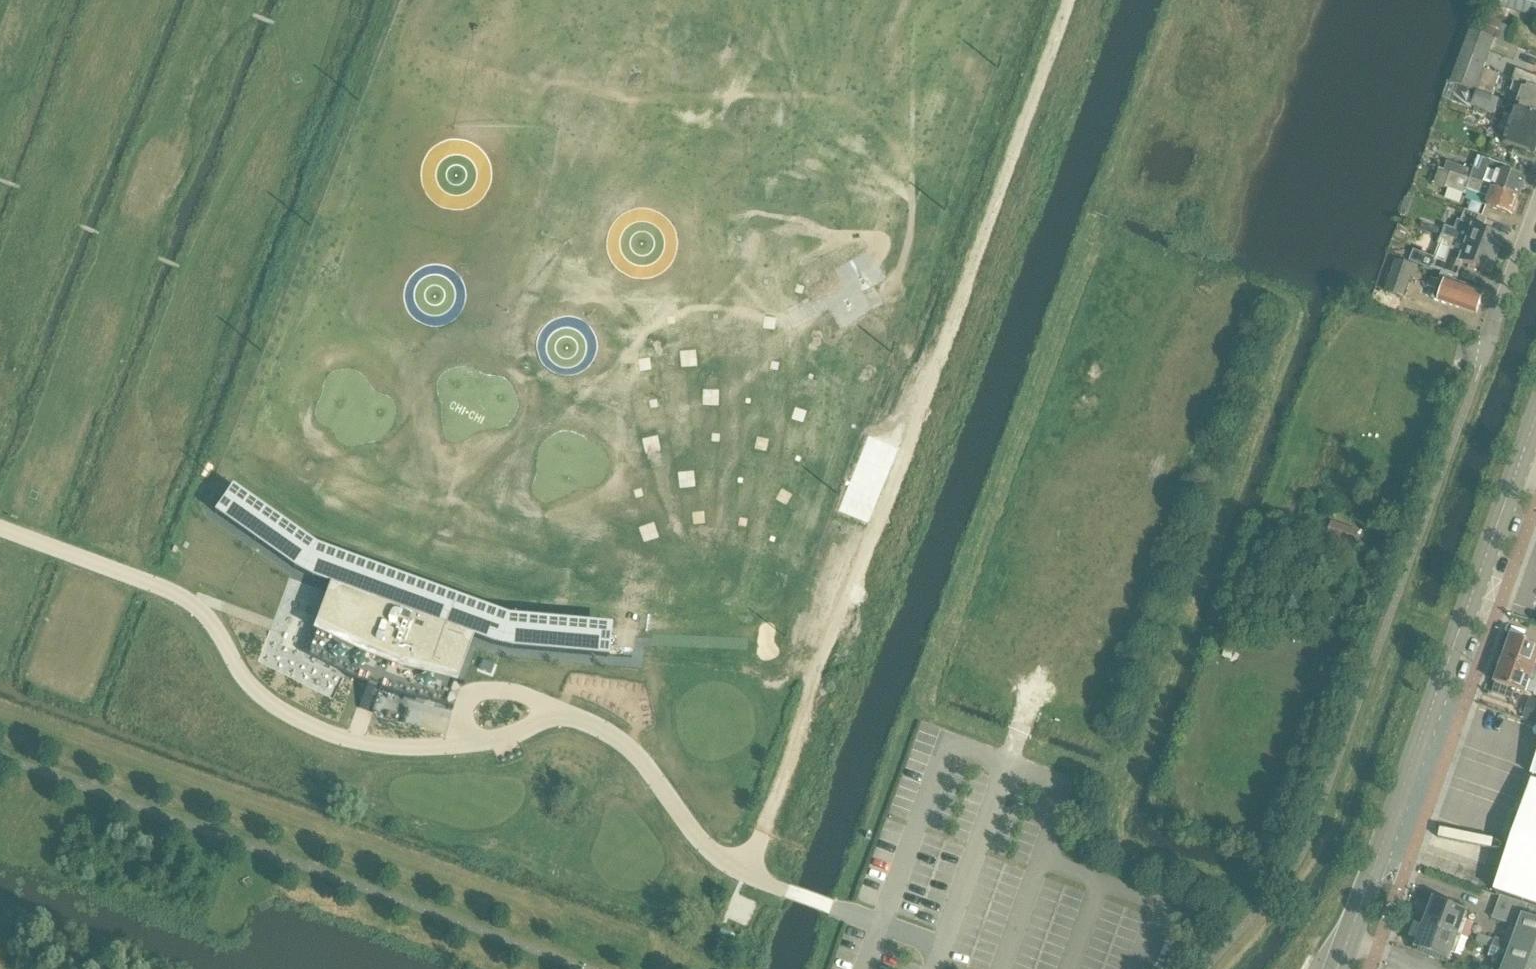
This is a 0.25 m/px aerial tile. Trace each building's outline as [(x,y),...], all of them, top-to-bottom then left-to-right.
[(1494,5),(1535,18),(1535,0),(1496,0),(1494,5)] [(1485,16),(1477,33),(1477,34),(1510,47),(1510,46),(1516,30),(1501,24),(1502,23),(1485,16)] [(1470,30),(1469,31),(1450,83),(1492,98),(1500,76),(1484,70),(1490,53),(1515,62),(1519,49),(1510,46),(1510,47),(1477,34),(1477,33),(1470,30)] [(1516,109),(1535,116),(1535,80),(1518,73),(1514,83),(1516,83),(1513,92),(1521,95),(1516,109)] [(1456,107),(1465,111),(1467,106),(1494,116),(1500,101),(1492,98),(1450,83),(1448,82),(1442,98),(1458,104),(1456,107)] [(1516,109),(1504,144),(1535,155),(1535,152),(1535,116),(1516,109)] [(1473,173),(1447,163),(1445,170),(1519,198),(1526,181),(1506,173),(1508,168),(1479,158),(1474,171),(1473,171),(1473,173)] [(1467,192),(1488,200),(1486,206),(1513,216),(1519,198),(1445,170),(1444,171),(1438,169),(1433,184),(1466,196),(1467,192)] [(1421,229),(1443,237),(1455,242),(1498,256),(1504,239),(1483,231),(1487,219),(1465,211),(1461,222),(1459,221),(1455,231),(1446,227),(1445,230),(1423,222),(1421,229)] [(1443,237),(1440,245),(1431,270),(1442,274),(1457,279),(1458,279),(1463,264),(1492,274),(1498,256),(1455,242),(1443,237)] [(1395,261),(1385,292),(1404,299),(1415,267),(1395,261)] [(1436,291),(1433,299),(1476,315),(1484,294),(1455,283),(1457,279),(1442,274),(1439,282),(1431,279),(1428,288),(1436,291)] [(870,442),(853,483),(877,494),(894,453),(870,442)] [(229,484),(212,509),(301,572),(331,585),(328,593),(307,651),(347,672),(363,681),(367,682),(384,689),(445,703),(468,635),(505,646),(607,656),(608,646),(611,625),(505,614),(314,545),(229,484)] [(1353,544),(1357,531),(1331,522),(1326,535),(1353,544)] [(1534,671),(1535,667),(1535,645),(1511,637),(1503,660),(1534,671)] [(1494,683),(1496,684),(1493,692),(1513,700),(1516,691),(1526,694),(1534,671),(1503,660),(1494,683)] [(1504,864),(1492,900),(1498,902),(1535,915),(1535,792),(1530,790),(1504,864)] [(1468,913),(1433,900),(1424,924),(1468,941),(1474,924),(1465,921),(1468,913)] [(1492,919),(1517,927),(1521,915),(1535,921),(1535,915),(1498,902),(1492,919)] [(1468,941),(1424,924),(1415,948),(1450,961),(1453,953),(1462,957),(1468,941)] [(1519,924),(1508,953),(1503,968),(1535,968),(1535,930),(1519,924)] [(1495,939),(1492,948),(1507,954),(1510,944),(1495,939)] [(1507,954),(1492,948),(1488,957),(1504,963),(1507,954)]
